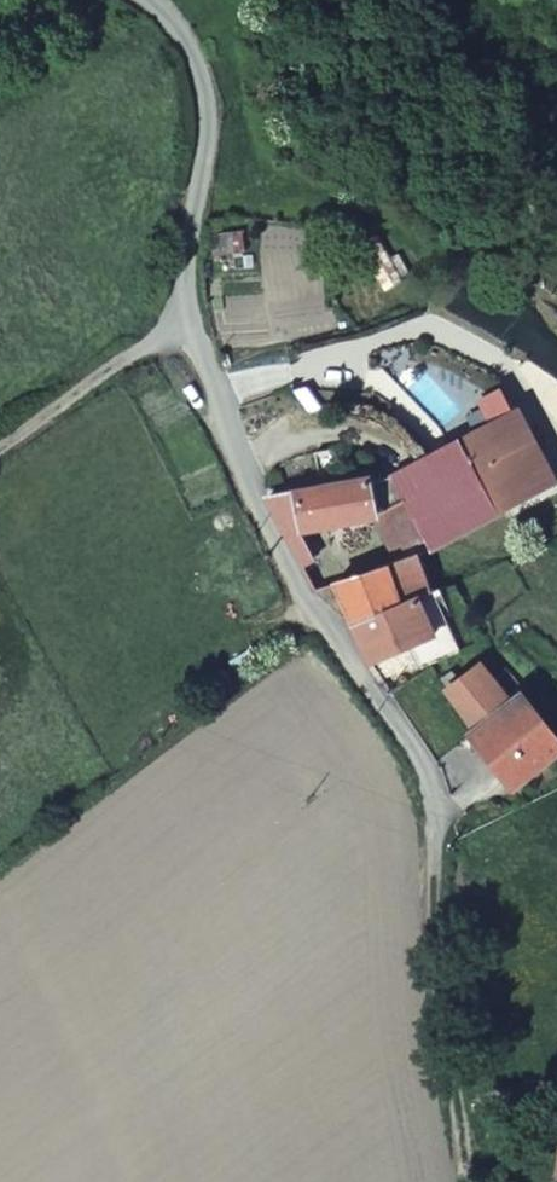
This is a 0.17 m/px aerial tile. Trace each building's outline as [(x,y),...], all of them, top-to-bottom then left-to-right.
[(553,475),(511,405),(391,477),(435,552),(553,475)] [(321,491),(271,502),(290,540),(372,521),(400,566),(335,586),(352,626),(420,598),(432,593),(421,557),(435,552),(391,477),(346,487),(343,477),(319,481),(321,491)] [(437,636),(406,649),(415,671),(457,653),(437,591),(432,593),(420,598),(437,636)] [(369,664),(406,649),(437,636),(420,598),(352,626),(369,664)] [(477,731),(512,705),(481,663),(447,690),(477,731)] [(527,695),(520,699),(512,705),(477,731),(472,735),(515,790),(556,757),(556,735),(527,695)]
